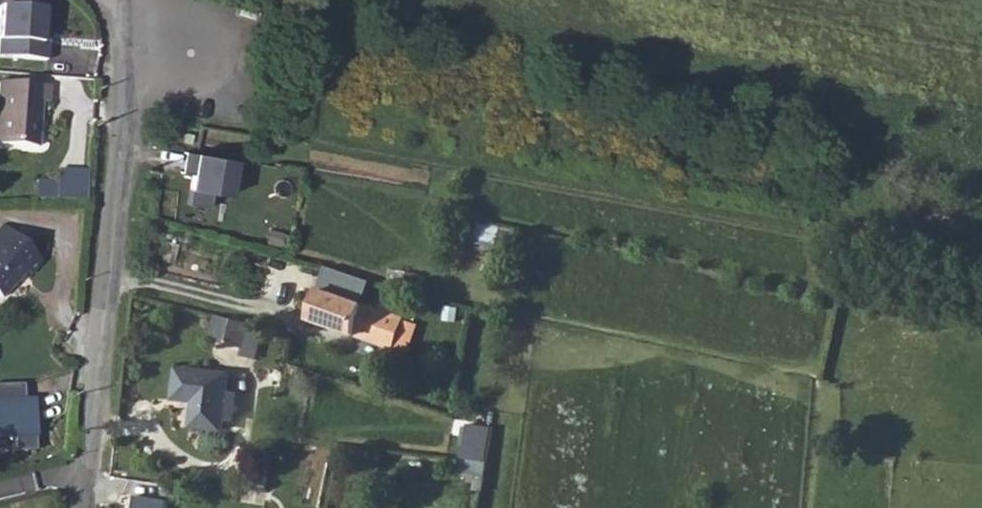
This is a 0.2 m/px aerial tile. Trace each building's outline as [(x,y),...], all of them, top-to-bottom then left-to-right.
[(0,2),(0,6),(0,54),(40,58),(44,5),(0,2)] [(35,146),(38,101),(45,101),(46,85),(0,83),(0,144),(35,146)] [(235,154),(198,147),(191,185),(228,192),(235,154)] [(37,177),(36,197),(88,198),(89,168),(58,167),(57,178),(37,177)] [(467,218),(456,216),(453,235),(464,237),(467,218)] [(518,246),(522,230),(482,221),(478,237),(518,246)] [(23,273),(29,278),(39,266),(2,232),(0,234),(0,298),(23,273)] [(327,267),(323,279),(309,320),(392,347),(403,315),(365,303),(372,282),(327,267)] [(254,321),(229,315),(224,337),(249,343),(254,321)] [(254,321),(249,343),(247,352),(262,355),(269,324),(255,321),(254,321)] [(227,397),(229,374),(180,368),(175,403),(195,405),(192,426),(222,430),(223,422),(232,423),(236,398),(227,397)] [(13,438),(13,451),(34,450),(33,398),(24,398),(23,384),(0,385),(0,439),(13,438)] [(462,475),(486,477),(492,425),(468,422),(462,475)] [(128,495),(127,507),(166,507),(167,499),(128,495)]
